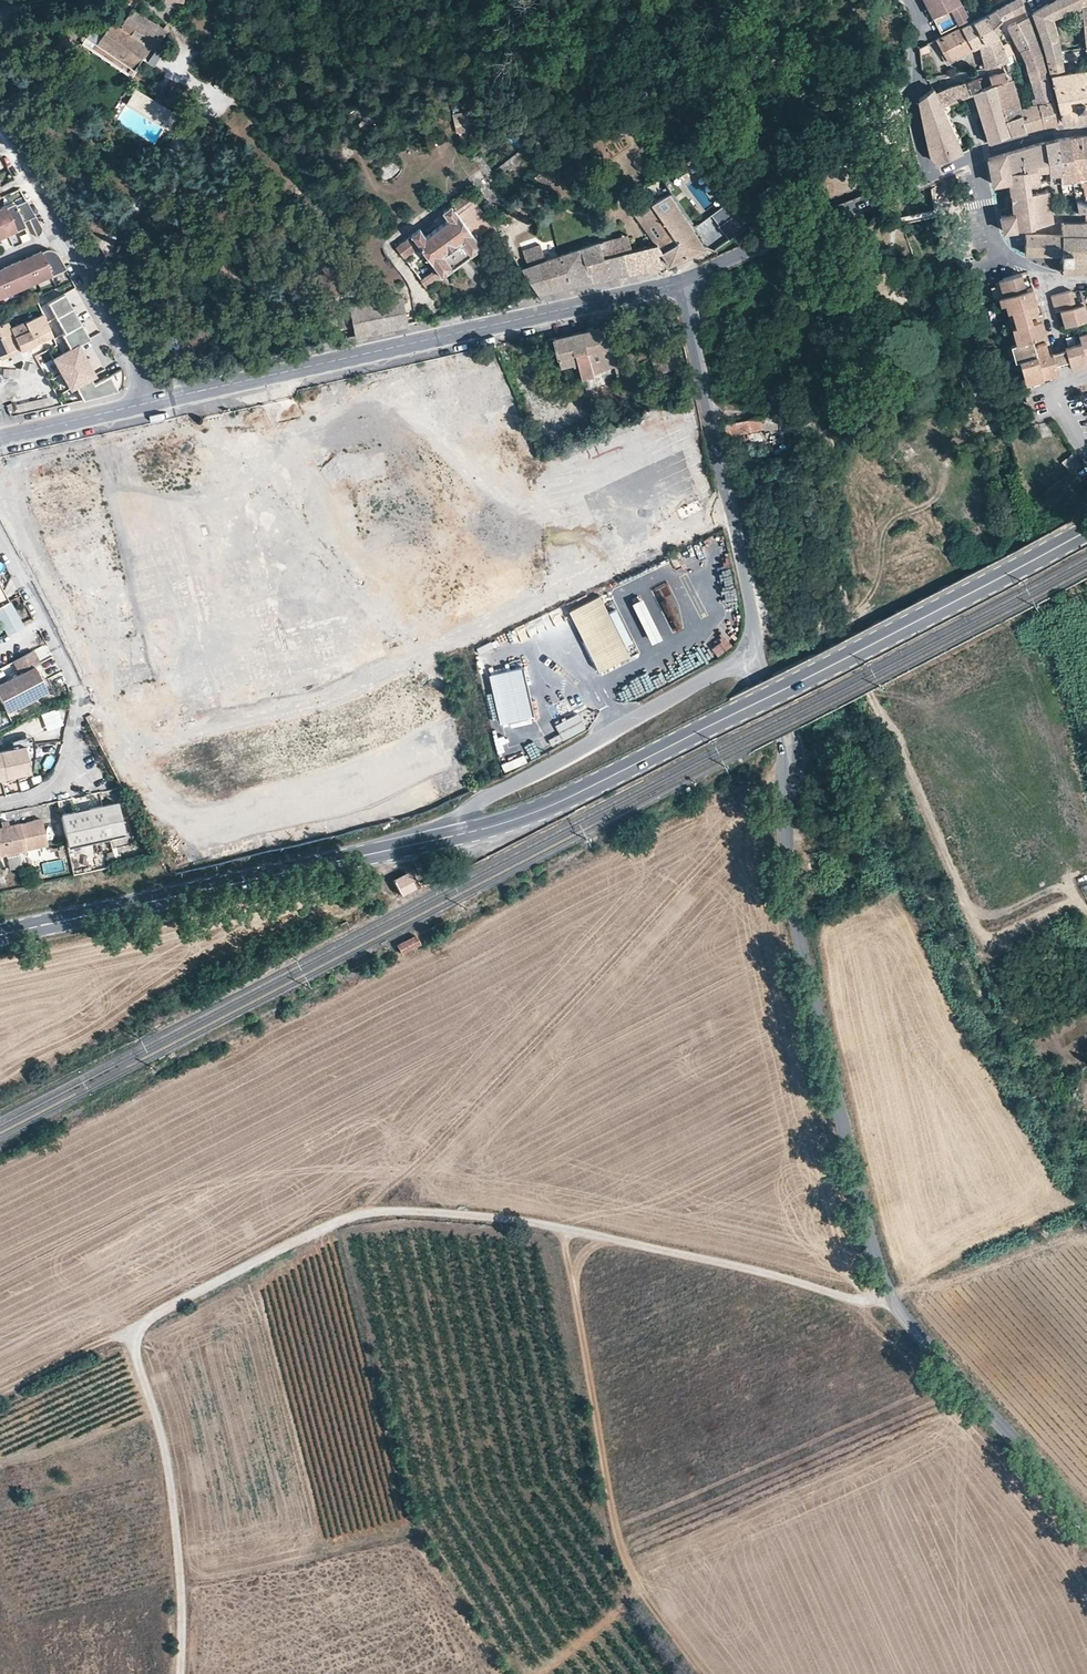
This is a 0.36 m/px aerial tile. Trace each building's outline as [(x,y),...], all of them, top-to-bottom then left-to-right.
[(929,7),(937,24),(949,18),(948,15),(954,12),(957,20),(968,15),(961,0),(938,0),(929,7)] [(1007,2),(1012,11),(1024,6),(1022,0),(1011,0),(1007,2)] [(1048,1),(1051,15),(1061,11),(1058,0),(1049,0),(1048,1)] [(1084,45),(1086,44),(1086,0),(1058,0),(1061,11),(1067,8),(1078,4),(1079,8),(1084,45)] [(1044,49),(1044,50),(1058,48),(1051,15),(1048,1),(1031,10),(1044,49)] [(1007,2),(996,7),(1000,16),(1012,11),(1007,2)] [(167,30),(133,7),(124,20),(159,43),(167,30)] [(1000,16),(996,7),(977,16),(935,36),(948,57),(979,43),(985,65),(1008,57),(1007,52),(1012,50),(1006,40),(1002,42),(999,33),(993,24),(1000,16)] [(949,18),(952,23),(957,20),(954,12),(948,15),(949,18)] [(1036,41),(1026,13),(1017,18),(1028,44),(1036,41)] [(113,14),(94,45),(132,69),(140,57),(151,64),(159,52),(156,51),(160,45),(113,14)] [(1026,68),(1043,63),(1039,48),(1036,41),(1028,44),(1017,18),(1007,23),(1023,57),(1026,68)] [(929,48),(926,41),(919,45),(920,53),(929,48)] [(1044,50),(1062,119),(1086,116),(1086,73),(1086,65),(1081,66),(1062,67),(1062,64),(1058,48),(1044,50)] [(1029,79),(1046,74),(1043,63),(1026,68),(1029,79)] [(1005,76),(1003,68),(996,70),(999,79),(1006,77),(1005,76)] [(996,81),(1001,99),(1007,96),(1007,92),(1015,89),(1011,74),(1005,76),(1006,77),(999,79),(996,70),(987,73),(991,83),(996,81)] [(1039,99),(1052,96),(1046,74),(1029,79),(1034,94),(1038,93),(1039,99)] [(953,82),(935,90),(941,102),(973,90),(981,87),(977,76),(953,82)] [(973,90),(989,139),(1010,131),(1001,99),(996,81),(991,83),(981,87),(973,90)] [(933,85),(931,85),(918,97),(930,155),(935,159),(962,150),(957,137),(945,111),(941,102),(935,90),(933,85)] [(1001,99),(1010,131),(1016,129),(1026,127),(1022,112),(1032,108),(1030,100),(1027,101),(1020,104),(1015,89),(1007,92),(1007,96),(1001,99)] [(137,93),(131,104),(162,122),(168,111),(137,93)] [(1036,99),(1043,123),(1058,120),(1052,96),(1039,99),(1036,99)] [(1022,112),(1026,127),(1043,123),(1036,99),(1033,100),(1030,100),(1032,108),(1022,112)] [(945,111),(957,137),(962,135),(951,108),(945,111)] [(172,114),(168,111),(162,122),(166,124),(172,114)] [(177,116),(172,114),(166,124),(171,127),(177,116)] [(474,115),(464,116),(448,128),(453,133),(462,126),(474,119),(474,115)] [(543,130),(552,139),(557,135),(560,132),(550,122),(547,125),(543,130)] [(1071,134),(1074,177),(1086,176),(1086,151),(1083,151),(1082,133),(1071,134)] [(1071,134),(1058,136),(1063,178),(1074,177),(1071,134)] [(1050,137),(1046,138),(1051,174),(1052,179),(1063,178),(1058,136),(1050,137)] [(1046,138),(1022,145),(1031,179),(1043,178),(1043,174),(1051,174),(1046,138)] [(1001,211),(1004,227),(1035,222),(1035,220),(1053,216),(1050,185),(1032,186),(1031,179),(1022,145),(989,155),(993,179),(1009,176),(1014,208),(1001,211)] [(540,186),(561,172),(553,162),(533,176),(540,186)] [(426,286),(498,233),(491,223),(468,193),(443,211),(449,218),(425,236),(420,229),(396,247),(426,286)] [(26,200),(15,205),(23,221),(29,218),(35,216),(26,200)] [(0,208),(0,214),(9,233),(16,230),(15,227),(23,223),(23,221),(15,205),(14,202),(0,208)] [(656,243),(661,252),(669,264),(706,248),(675,203),(659,213),(651,202),(634,212),(656,243)] [(1,237),(9,233),(0,214),(0,235),(1,237)] [(35,216),(29,218),(37,236),(39,234),(40,232),(41,229),(41,227),(35,216)] [(1062,250),(1061,268),(1086,269),(1086,219),(1081,219),(1064,218),(1062,218),(1062,229),(1062,250)] [(1024,249),(1062,250),(1062,229),(1025,229),(1024,249)] [(627,233),(603,240),(608,256),(632,250),(627,233)] [(560,255),(571,286),(664,265),(656,254),(661,252),(656,243),(632,250),(608,256),(603,240),(560,255)] [(539,293),(571,286),(560,255),(547,259),(544,252),(542,244),(524,250),(525,259),(530,265),(521,268),(539,293)] [(46,249),(41,251),(52,274),(65,269),(55,251),(51,249),(46,249)] [(28,259),(38,281),(52,274),(41,251),(33,254),(34,257),(28,259)] [(13,263),(24,287),(38,281),(28,259),(22,262),(21,260),(13,263)] [(9,294),(24,287),(13,263),(5,267),(6,269),(0,272),(0,273),(9,294)] [(1033,299),(1029,283),(1024,285),(1019,269),(996,276),(1000,292),(997,293),(1001,306),(1004,305),(1008,316),(1012,315),(1014,323),(1010,324),(1014,338),(1009,340),(1014,357),(1020,356),(1025,374),(1034,371),(1055,365),(1054,360),(1050,349),(1045,350),(1042,339),(1033,341),(1031,334),(1039,331),(1035,317),(1029,319),(1025,320),(1023,312),(1027,311),(1033,309),(1030,300),(1033,299)] [(9,294),(0,273),(0,298),(9,294)] [(1053,302),(1055,310),(1063,308),(1067,323),(1086,317),(1086,300),(1078,302),(1073,287),(1054,292),(1057,301),(1053,302)] [(48,302),(57,317),(73,308),(65,293),(48,302)] [(355,335),(407,322),(402,295),(349,304),(355,335)] [(65,333),(82,324),(73,308),(57,317),(65,333)] [(21,353),(54,337),(43,315),(11,331),(8,324),(0,328),(0,358),(1,358),(19,349),(21,353)] [(63,334),(70,348),(77,345),(90,339),(82,324),(65,333),(63,334)] [(582,331),(593,373),(614,366),(624,362),(609,341),(598,327),(582,331)] [(1067,356),(1069,361),(1085,357),(1083,352),(1086,350),(1086,330),(1083,331),(1084,337),(1064,343),(1064,345),(1067,356)] [(593,373),(582,331),(553,338),(560,366),(577,362),(582,378),(594,375),(593,373)] [(89,339),(97,353),(107,347),(100,333),(89,339)] [(54,357),(62,372),(85,359),(77,345),(70,348),(54,357)] [(1050,349),(1054,360),(1067,356),(1064,345),(1050,349)] [(3,362),(21,353),(19,349),(1,358),(3,362)] [(1070,366),(1086,361),(1085,357),(1069,361),(1070,366)] [(85,359),(62,372),(70,387),(74,385),(89,377),(93,374),(85,359)] [(50,361),(42,365),(49,378),(56,374),(50,361)] [(634,375),(624,362),(614,366),(620,381),(634,375)] [(1034,371),(1036,378),(1057,371),(1055,365),(1034,371)] [(109,375),(116,390),(117,389),(120,384),(122,378),(122,372),(121,368),(109,375)] [(4,370),(4,379),(19,379),(19,370),(4,370)] [(1027,380),(1036,378),(1034,371),(1025,374),(1027,380)] [(89,377),(74,385),(82,399),(114,391),(116,390),(109,375),(93,384),(89,377)] [(757,416),(751,418),(724,424),(726,436),(764,429),(765,432),(783,428),(783,427),(792,425),(789,415),(762,416),(757,416)] [(1045,432),(1041,427),(1036,430),(1040,436),(1045,432)] [(8,602),(9,601),(6,593),(0,595),(0,606),(8,602)] [(629,654),(599,595),(570,610),(599,669),(629,654)] [(9,633),(21,627),(8,602),(0,606),(0,616),(9,633)] [(17,706),(15,703),(32,693),(34,697),(46,690),(45,688),(47,688),(43,680),(39,682),(36,678),(40,676),(36,666),(41,663),(34,651),(13,662),(19,674),(0,684),(0,699),(7,712),(17,706)] [(534,715),(524,666),(492,674),(502,723),(534,715)] [(48,677),(43,680),(47,688),(52,685),(48,677)] [(17,706),(34,697),(32,693),(15,703),(17,706)] [(42,715),(47,729),(61,724),(56,710),(42,715)] [(577,710),(554,722),(562,738),(585,726),(577,710)] [(539,755),(550,746),(542,735),(530,744),(539,755)] [(23,745),(32,744),(30,736),(26,736),(23,737),(20,738),(16,739),(13,740),(11,741),(13,748),(23,745)] [(33,747),(32,744),(23,745),(29,773),(31,767),(32,761),(33,755),(33,749),(33,747)] [(23,745),(13,748),(0,750),(0,779),(29,773),(23,745)] [(61,815),(68,848),(124,836),(117,803),(61,815)] [(41,819),(9,826),(2,827),(0,827),(0,856),(5,855),(6,858),(20,855),(19,852),(47,846),(41,819)] [(408,872),(368,892),(376,907),(415,887),(408,872)] [(414,934),(396,944),(400,952),(419,943),(414,934)]
